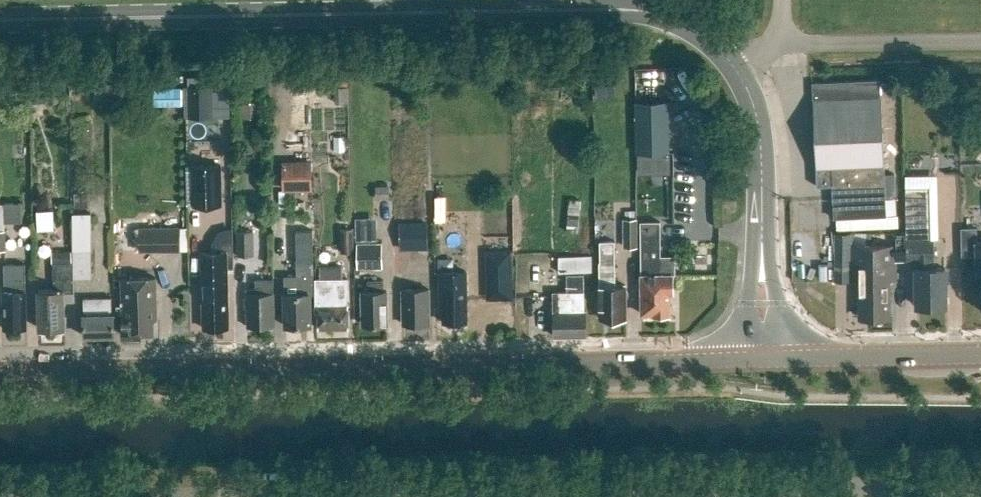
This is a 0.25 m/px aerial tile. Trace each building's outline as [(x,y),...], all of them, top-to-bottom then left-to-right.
[(880,80),(812,83),(817,187),(832,186),(834,218),(887,216),(880,80)] [(187,85),(188,116),(213,116),(212,85),(187,85)] [(636,100),(636,152),(668,152),(668,100),(636,100)] [(311,160),(282,160),(282,191),(312,190),(311,160)] [(191,164),(192,206),(222,205),(221,163),(191,164)] [(905,233),(905,261),(916,261),(916,306),(946,305),(945,268),(933,268),(933,261),(934,261),(934,239),(930,239),(929,187),(906,188),(906,233),(905,233)] [(444,224),(463,222),(462,211),(443,212),(444,224)] [(56,213),(37,213),(37,229),(56,229),(56,213)] [(73,214),(74,279),(92,279),(92,213),(73,214)] [(575,226),(576,214),(563,213),(562,225),(575,226)] [(392,248),(424,248),(424,220),(392,221),(392,248)] [(638,249),(638,220),(623,220),(623,249),(638,249)] [(642,275),(641,275),(641,314),(653,314),(653,315),(655,315),(657,316),(665,316),(668,315),(670,315),(670,293),(673,293),(673,275),(661,275),(660,222),(641,222),(641,267),(642,267),(642,275)] [(139,251),(180,251),(180,227),(139,227),(139,251)] [(341,228),(341,252),(354,252),(353,228),(341,228)] [(961,228),(962,257),(976,256),(977,272),(980,272),(980,242),(977,242),(977,228),(961,228)] [(238,255),(253,255),(253,231),(237,231),(238,255)] [(870,317),(870,298),(874,298),(874,267),(870,267),(870,244),(866,244),(866,233),(835,233),(835,265),(852,265),(852,282),(860,282),(860,317),(870,317)] [(874,298),(870,298),(870,317),(889,317),(889,281),(896,281),(896,262),(905,261),(905,233),(895,233),(895,244),(870,244),(870,267),(874,267),(874,298)] [(599,262),(600,285),(599,285),(599,299),(600,299),(600,316),(608,316),(608,319),(610,319),(610,322),(624,322),(624,319),(626,319),(626,300),(629,296),(626,288),(626,285),(615,285),(615,241),(600,242),(600,262),(599,262)] [(381,243),(358,243),(358,268),(382,268),(381,243)] [(513,299),(511,249),(485,250),(486,299),(513,299)] [(202,271),(203,296),(203,328),(215,328),(226,328),(226,327),(229,327),(227,252),(202,252),(202,271)] [(406,277),(406,290),(402,290),(403,324),(430,324),(429,289),(415,289),(414,253),(395,254),(395,278),(406,277)] [(558,272),(592,272),(591,255),(558,256),(558,272)] [(285,294),(285,326),(311,326),(310,294),(314,294),(314,279),(313,260),(297,261),(297,276),(284,276),(285,294)] [(64,293),(74,292),(74,263),(53,264),(54,290),(38,290),(39,328),(65,328),(64,293)] [(5,264),(5,291),(3,291),(4,329),(27,328),(26,291),(25,264),(5,264)] [(151,272),(151,278),(122,279),(123,335),(127,335),(129,337),(135,337),(137,335),(154,334),(153,321),(157,318),(156,278),(155,272),(151,272)] [(466,272),(440,273),(441,309),(444,309),(444,321),(447,321),(450,324),(460,324),(463,321),(466,321),(466,272)] [(584,273),(569,273),(570,291),(553,291),(554,335),(586,334),(586,309),(585,309),(584,273)] [(348,278),(315,279),(316,312),(318,312),(319,329),(349,328),(348,305),(348,278)] [(256,279),(256,288),(247,288),(248,327),(252,327),(252,329),(260,329),(260,327),(275,326),(273,279),(256,279)] [(368,291),(362,291),(363,324),(388,324),(387,291),(384,291),(384,280),(368,280),(368,291)] [(84,314),(84,336),(114,336),(114,314),(112,314),(112,298),(84,298),(84,314)]
